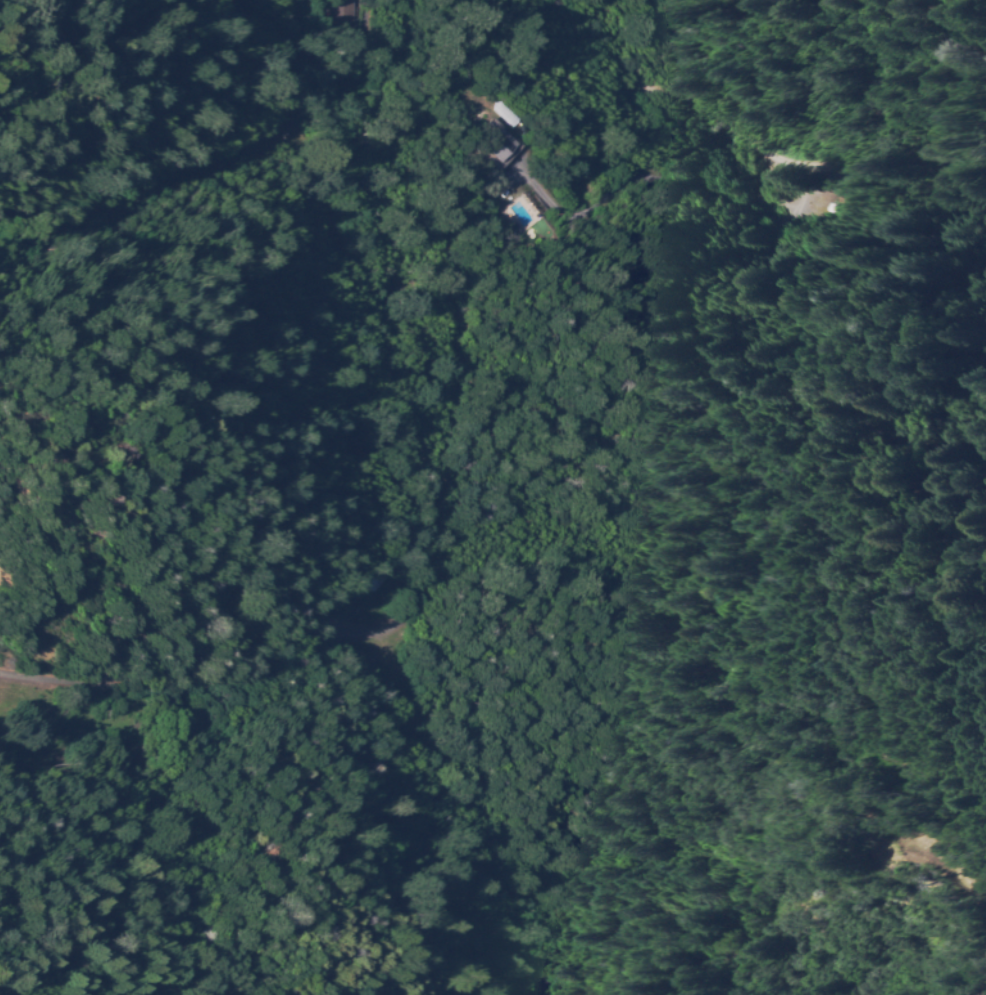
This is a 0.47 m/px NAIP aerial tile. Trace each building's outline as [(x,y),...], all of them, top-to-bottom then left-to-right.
[(339,3),(355,0),(360,0),(366,35),(345,39),(339,3)] [(494,166),(474,150),(493,126),(513,143),(494,166)] [(517,148),(513,144),(491,164),(486,158),(482,161),(492,171),(517,148)] [(780,195),(768,192),(769,187),(781,190),(780,195)] [(803,209),(810,212),(807,221),(799,218),(803,209)]
